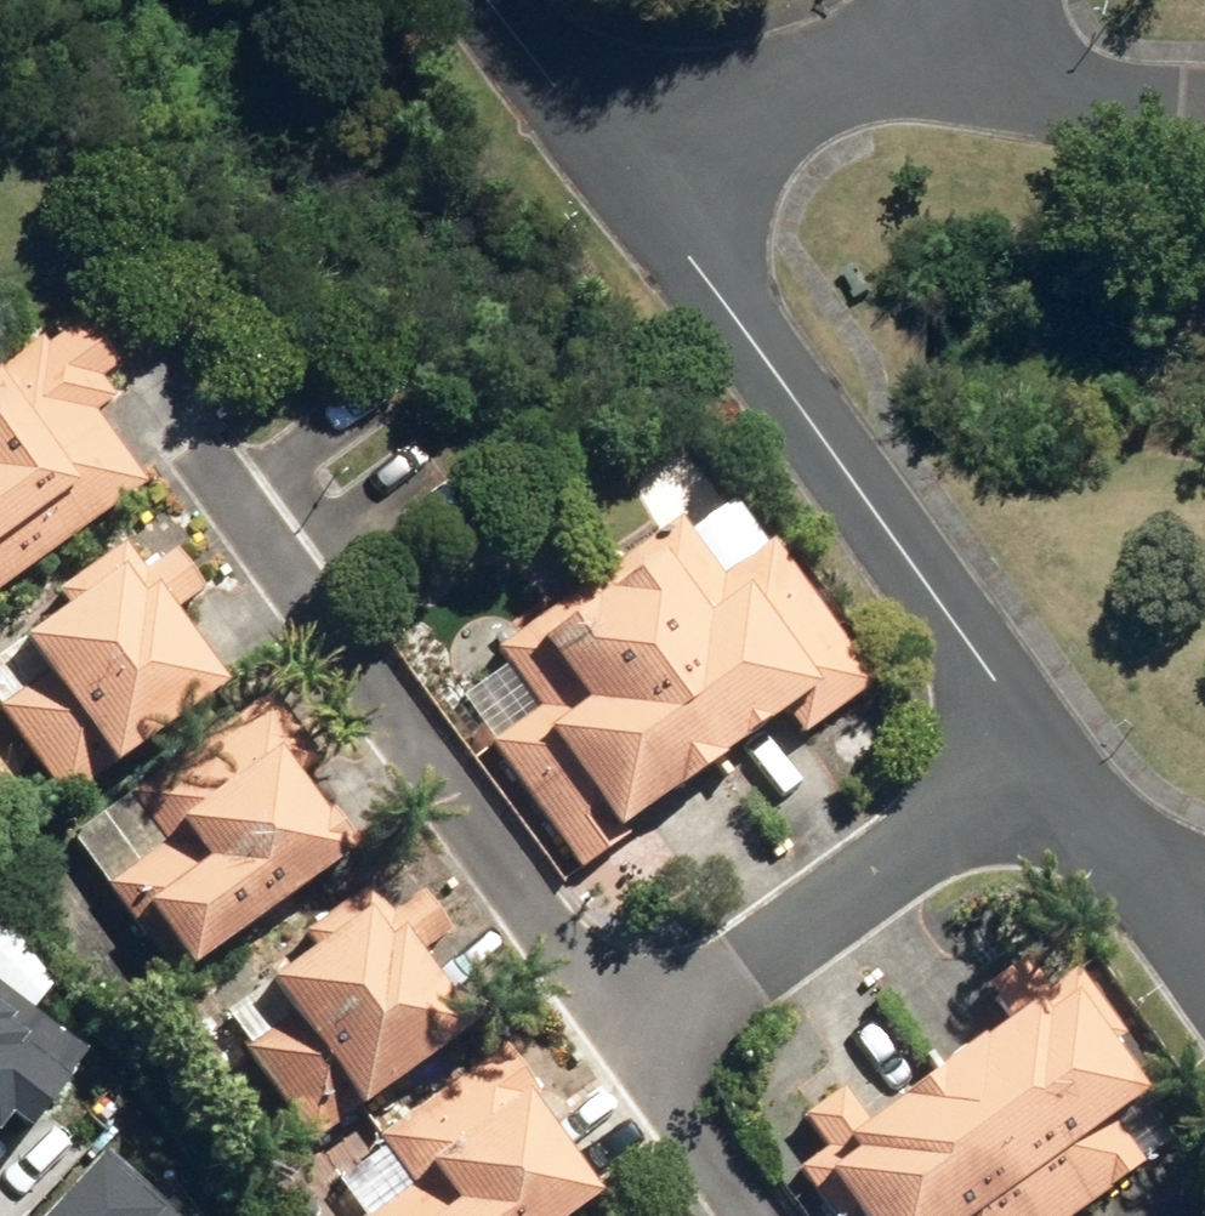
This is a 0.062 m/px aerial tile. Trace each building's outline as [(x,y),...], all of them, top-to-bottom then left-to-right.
[(146,485),(95,413),(117,398),(103,379),(119,367),(84,318),(46,345),(40,336),(0,364),(0,588),(146,485)] [(803,734),(873,685),(772,544),(723,579),(679,518),(495,649),(538,709),(490,743),(581,870),(631,835),(623,825),(786,710),(803,734)] [(65,800),(224,684),(173,614),(206,590),(175,548),(145,570),(124,543),(58,591),(68,605),(21,640),(45,673),(0,706),(0,711),(65,800)] [(165,843),(105,885),(173,980),(352,856),(342,842),(348,839),(327,810),(322,814),(297,778),(322,760),(275,693),(130,793),(165,843)] [(311,946),(266,977),(292,1014),(244,1048),(312,1145),(360,1112),(357,1108),(471,1028),(418,953),(450,931),(420,889),(389,911),(372,887),(303,935),(311,946)] [(1177,1137),(1109,1045),(1125,1034),(1053,936),(984,986),(1008,1019),(867,1122),(842,1087),(801,1116),(825,1149),(797,1170),(830,1215),(1069,1215),(1177,1137)] [(14,1104),(33,1120),(88,1053),(0,982),(0,1121),(14,1104)] [(369,1215),(568,1215),(598,1195),(500,1056),(381,1139),(413,1185),(369,1215)] [(44,1215),(181,1215),(107,1148),(44,1215)]
